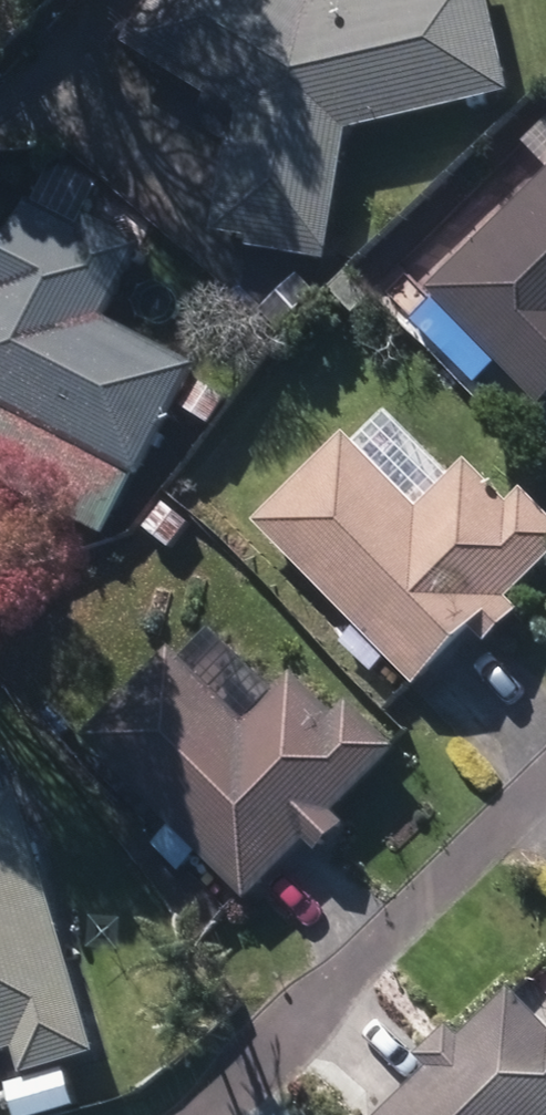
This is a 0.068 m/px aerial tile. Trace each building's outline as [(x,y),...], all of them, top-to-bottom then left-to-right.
[(324,261),(350,139),(510,102),(486,0),(155,0),(126,47),(241,119),(216,238),(324,261)] [(543,414),(545,411),(545,182),(429,298),(543,414)] [(141,484),(197,372),(106,327),(142,253),(84,223),(80,233),(26,206),(0,257),(0,489),(100,538),(141,484)] [(178,415),(210,436),(229,406),(197,385),(178,415)] [(414,693),(470,638),(486,654),(521,620),(508,607),(545,570),(545,521),(521,496),(507,510),(465,468),(452,481),(389,417),(353,452),(344,443),(254,531),(414,693)] [(143,534),(171,557),(192,529),(163,508),(143,534)] [(270,886),(333,948),(363,917),(302,857),(307,853),(316,861),(345,832),(333,819),(395,756),(347,709),(333,724),(292,682),(281,693),(218,630),(182,665),(172,657),(85,746),(249,907),(270,886)] [(19,1084),(95,1060),(13,797),(0,801),(0,1061),(12,1057),(19,1084)] [(152,848),(168,863),(181,850),(165,835),(152,848)] [(508,997),(458,1045),(447,1033),(414,1064),(427,1076),(387,1114),(545,1114),(545,1037),(508,997)]
